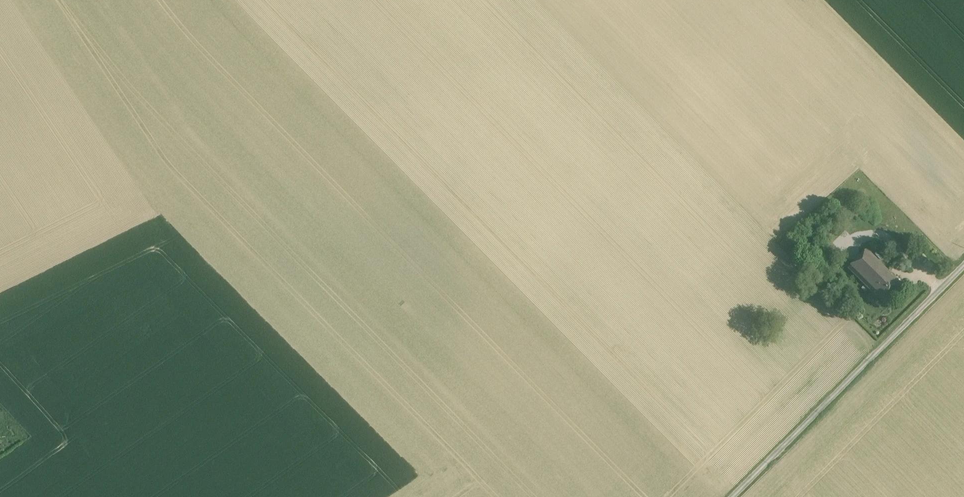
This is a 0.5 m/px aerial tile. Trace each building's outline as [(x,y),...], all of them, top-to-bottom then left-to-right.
[(890,274),(867,250),(848,269),(871,292),(890,274)] [(890,274),(871,292),(883,304),(902,285),(890,274)]
